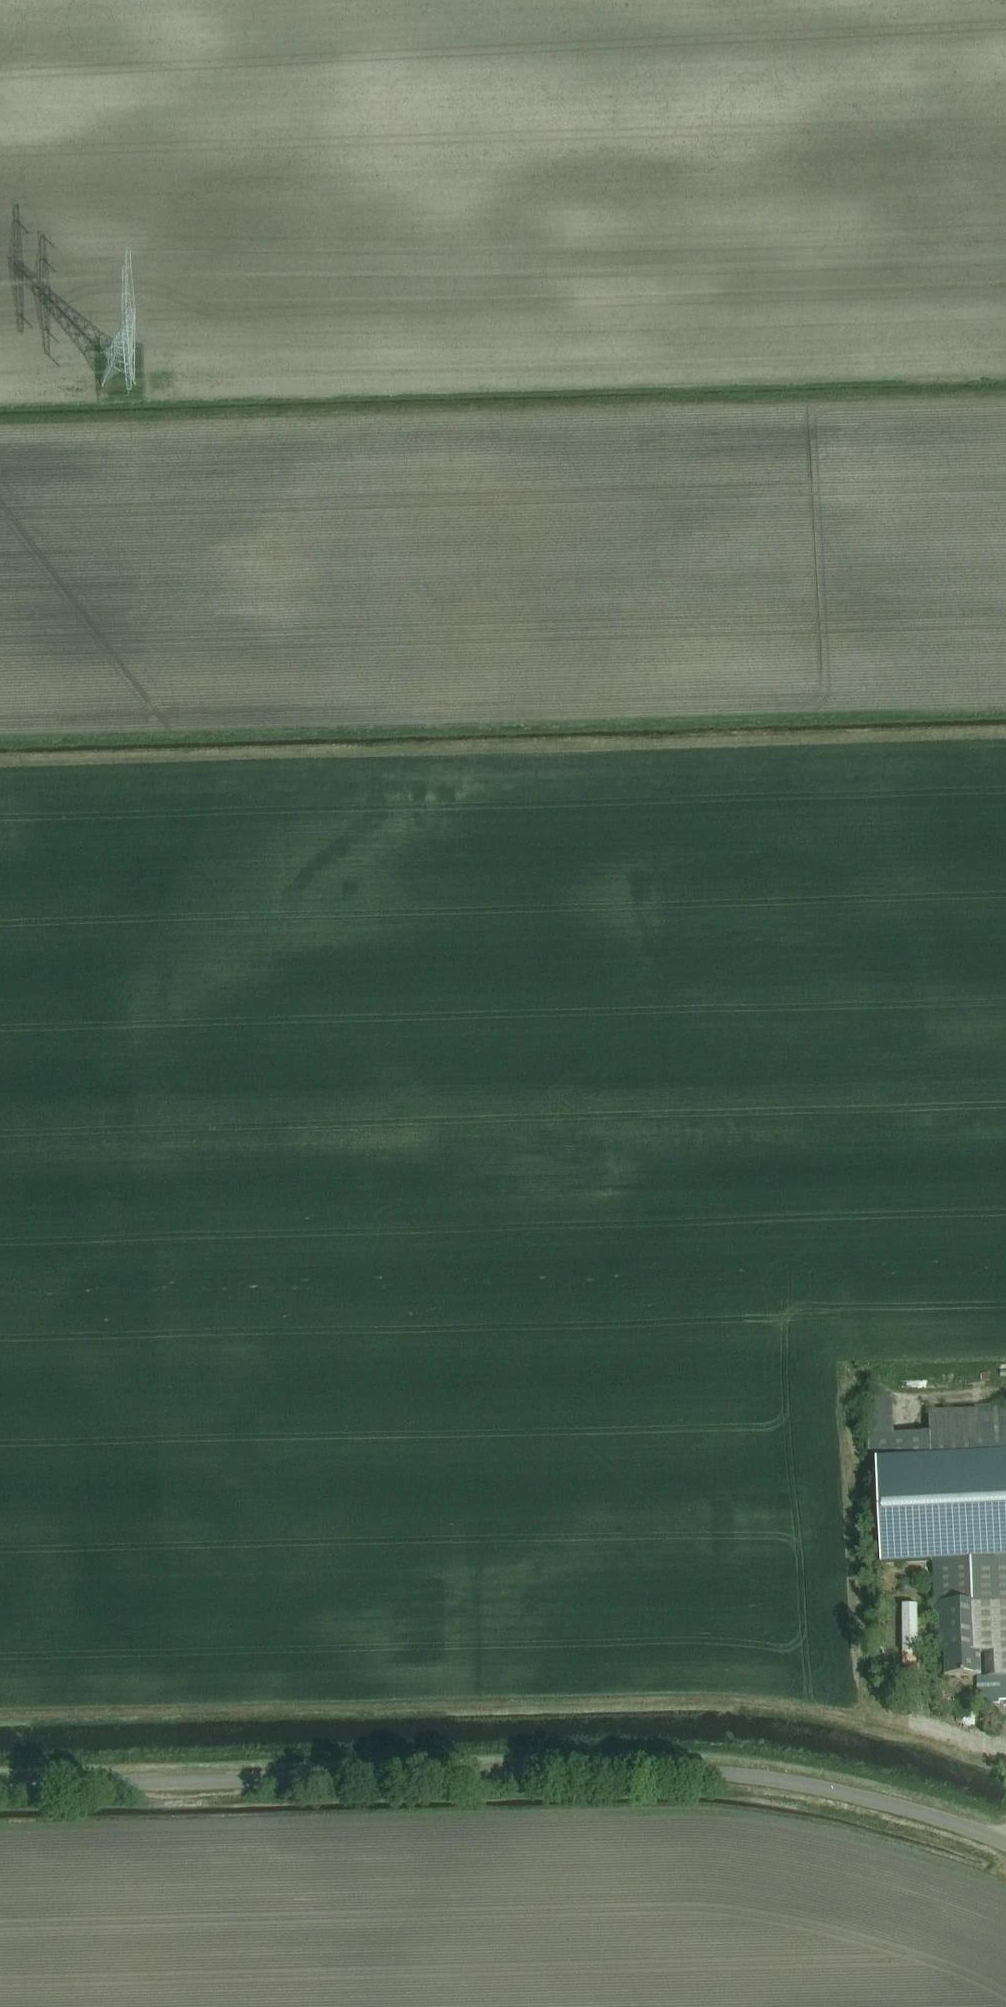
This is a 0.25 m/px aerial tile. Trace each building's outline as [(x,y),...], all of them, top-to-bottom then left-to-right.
[(929,1411),(931,1434),(932,1456),(1005,1453),(1005,1407),(929,1411)] [(887,1457),(932,1456),(931,1434),(894,1436),(869,1437),(870,1459),(887,1457)] [(1005,1560),(1005,1456),(932,1456),(887,1457),(888,1561),(1005,1560)] [(979,1602),(942,1604),(944,1652),(981,1652),(979,1602)] [(903,1653),(918,1653),(918,1606),(903,1606),(903,1653)] [(1005,1697),(1005,1675),(982,1676),(983,1698),(1005,1697)]
